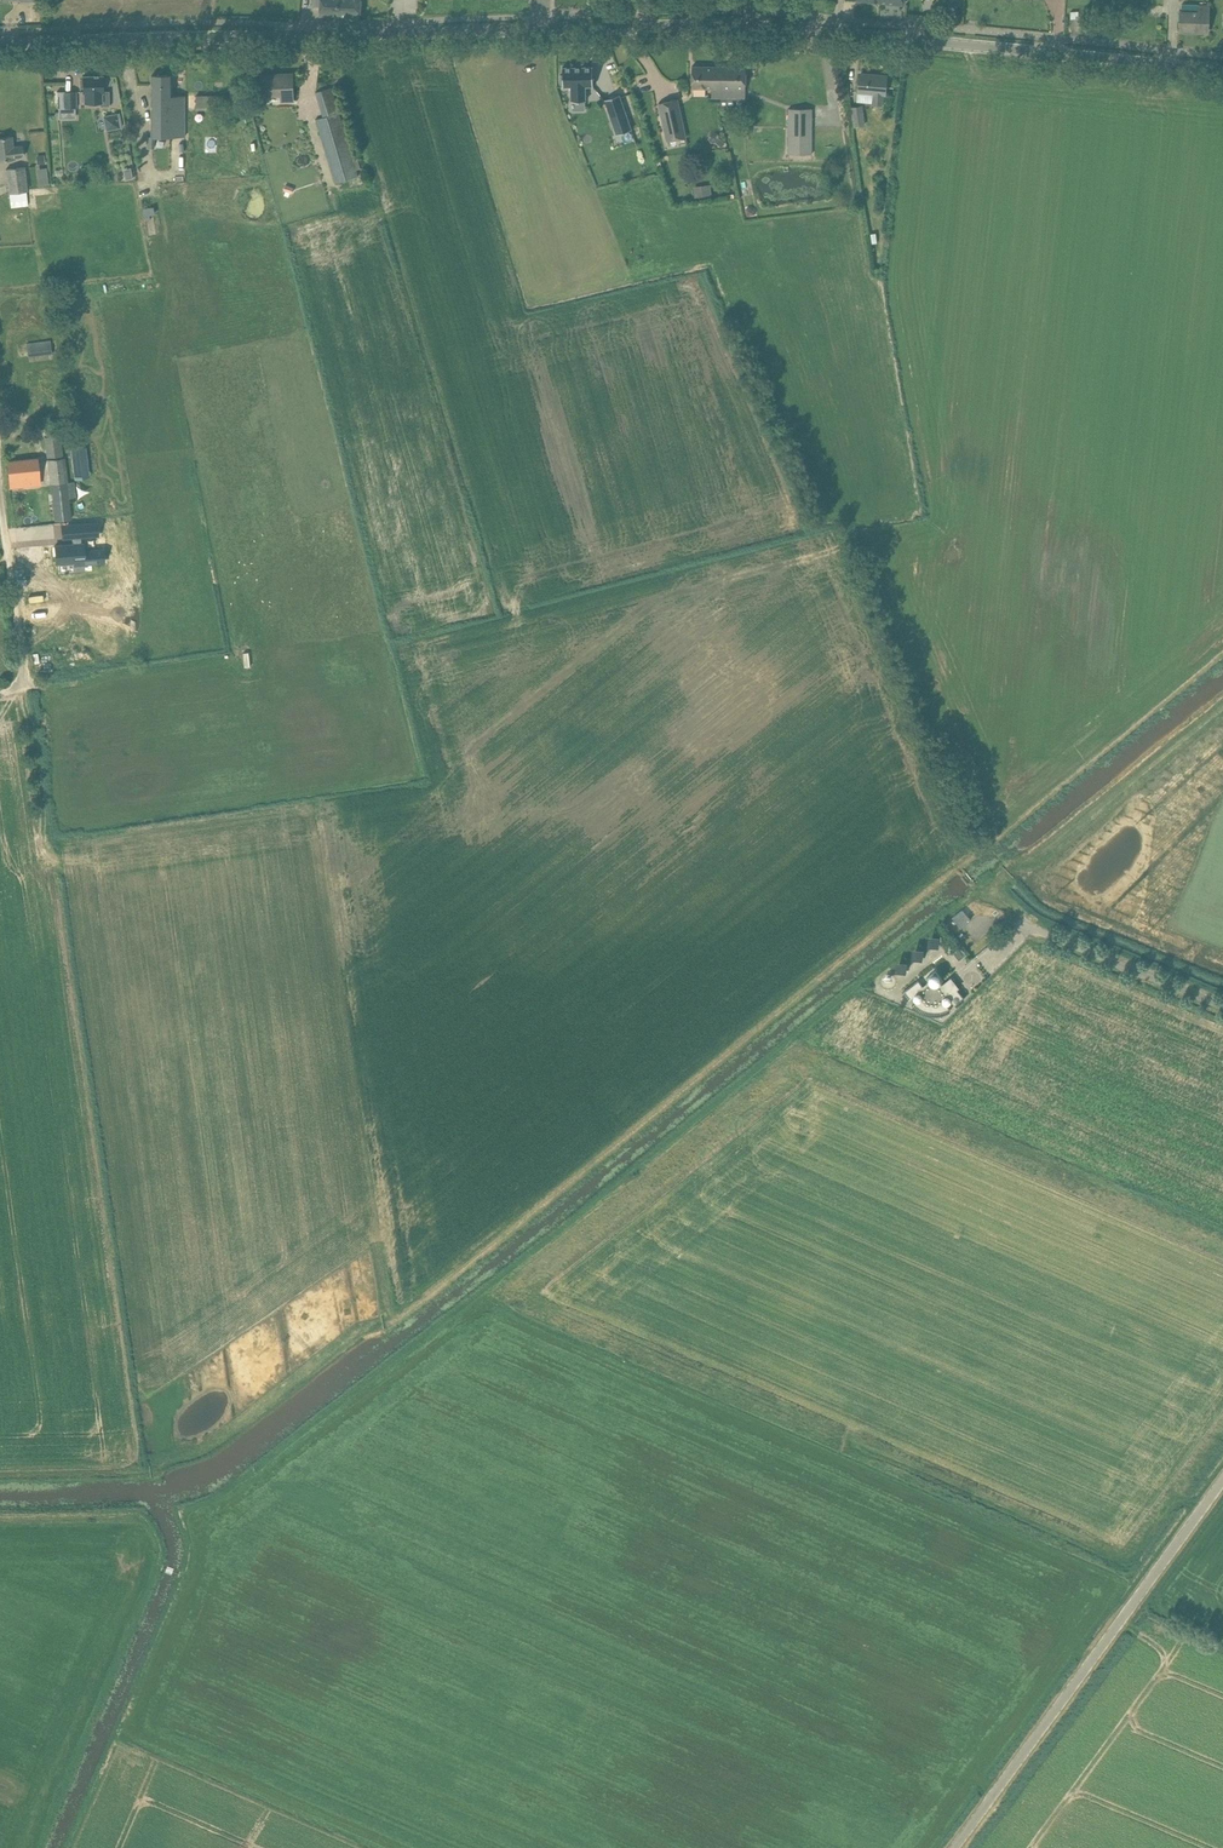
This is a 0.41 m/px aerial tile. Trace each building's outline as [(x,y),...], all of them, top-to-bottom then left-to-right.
[(314,5),(321,6),(320,15),(338,16),(339,0),(314,0),(314,5)] [(338,16),(360,17),(361,0),(339,0),(338,16)] [(1180,19),(1180,31),(1208,32),(1209,5),(1199,5),(1181,4),(1180,12),(1180,19)] [(563,75),(560,75),(560,84),(563,84),(563,87),(564,87),(571,87),(571,96),(571,100),(571,101),(573,101),(573,110),(585,110),(585,101),(586,101),(586,100),(586,97),(586,93),(586,86),(587,86),(592,86),(593,86),(593,66),(592,66),(592,67),(591,67),(581,67),(581,66),(574,66),(575,67),(564,67),(563,67),(563,75)] [(712,98),(721,98),(721,67),(692,66),(692,88),(712,88),(712,98)] [(746,67),(721,67),(721,98),(746,98),(746,67)] [(173,74),(152,75),(152,137),(153,137),(180,137),(185,137),(185,96),(173,96),(173,74)] [(294,101),(293,74),(262,75),(263,95),(282,95),(282,101),(294,101)] [(860,76),(858,92),(874,93),(873,103),(873,104),(882,105),(883,94),(885,94),(887,76),(876,75),(876,78),(872,78),(872,77),(860,76)] [(83,79),(80,79),(80,87),(83,87),(83,92),(84,92),(85,103),(101,102),(101,106),(109,105),(108,92),(103,92),(102,76),(94,76),(83,76),(83,79)] [(331,87),(316,92),(324,117),(316,119),(320,131),(335,183),(358,176),(335,99),(331,87)] [(64,91),(58,91),(58,108),(59,108),(60,118),(76,117),(76,107),(77,107),(77,91),(64,91)] [(632,129),(631,129),(620,95),(620,94),(604,100),(605,100),(616,134),(616,135),(632,130),(632,129)] [(686,137),(678,99),(659,103),(667,141),(686,137)] [(864,125),(861,105),(852,107),(855,126),(864,125)] [(812,154),(812,109),(789,109),(789,154),(812,154)] [(122,127),(119,114),(104,117),(106,130),(122,127)] [(0,138),(0,160),(15,158),(23,157),(22,146),(14,147),(12,137),(0,138)] [(45,154),(37,155),(38,163),(46,162),(45,154)] [(24,167),(7,169),(9,192),(27,190),(24,167)] [(39,184),(49,184),(49,167),(38,167),(39,184)] [(132,171),(125,172),(126,179),(134,178),(132,171)] [(712,195),(710,184),(693,187),(695,197),(712,195)] [(28,357),(52,353),(51,341),(27,344),(28,357)] [(45,437),(48,457),(63,456),(60,436),(45,437)] [(87,439),(71,441),(72,448),(74,472),(90,471),(87,447),(87,439)] [(37,458),(8,461),(11,487),(11,488),(40,485),(37,458)] [(55,521),(71,519),(69,502),(77,501),(75,482),(68,482),(65,458),(48,460),(55,521)] [(72,544),(55,545),(55,547),(56,556),(57,563),(59,563),(75,562),(75,565),(85,564),(104,562),(103,548),(84,550),(83,542),(81,543),(81,537),(99,535),(97,522),(69,524),(70,538),(72,538),(72,544)] [(972,918),(962,927),(975,942),(988,930),(967,907),(965,909),(972,918)] [(963,909),(953,917),(962,927),(971,919),(963,909)] [(931,934),(931,946),(945,946),(946,935),(931,934)] [(960,947),(953,953),(959,960),(966,953),(960,947)] [(929,981),(923,986),(918,980),(902,993),(907,1000),(914,995),(915,998),(917,1001),(912,1005),(916,1009),(919,1011),(924,1013),(928,1014),(934,1014),(940,1014),(948,1011),(950,1010),(946,1005),(952,1000),(956,1005),(964,999),(957,989),(959,987),(951,977),(942,984),(940,982),(943,980),(936,970),(926,978),(929,981)]
